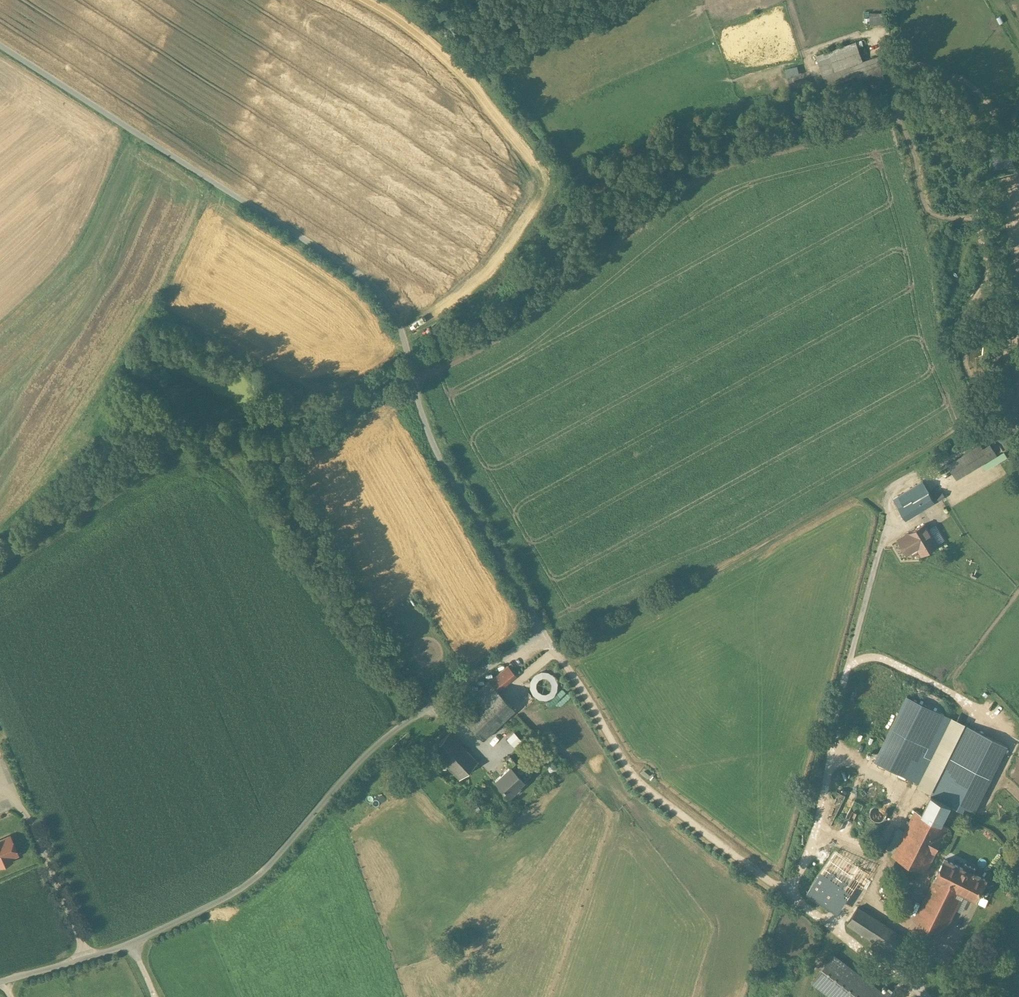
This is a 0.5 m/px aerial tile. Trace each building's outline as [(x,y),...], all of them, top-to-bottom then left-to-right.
[(885,20),(872,20),(872,33),(884,33),(885,20)] [(827,89),(869,75),(859,47),(818,61),(827,89)] [(1011,156),(992,158),(992,168),(1012,167),(1011,156)] [(981,446),(948,466),(956,480),(995,456),(989,446),(983,450),(981,446)] [(922,481),(907,491),(920,512),(935,502),(922,481)] [(907,491),(899,496),(904,504),(898,507),(906,520),(920,512),(907,491)] [(899,496),(893,499),(898,507),(904,504),(899,496)] [(924,524),(909,533),(917,547),(922,555),(938,546),(924,524)] [(909,533),(898,540),(906,553),(917,547),(909,533)] [(509,667),(489,683),(498,691),(516,676),(509,667)] [(498,691),(489,683),(458,712),(483,739),(515,710),(498,691)] [(907,697),(875,761),(919,783),(952,719),(907,697)] [(964,725),(929,795),(950,806),(962,812),(964,807),(974,812),(1007,746),(964,725)] [(476,762),(449,733),(432,749),(432,750),(459,778),(459,779),(476,762)] [(523,768),(521,770),(509,756),(503,762),(509,768),(510,767),(522,781),(529,775),(523,768)] [(509,768),(495,781),(501,788),(503,790),(509,796),(508,794),(522,781),(510,767),(509,768)] [(847,791),(839,786),(836,792),(845,796),(847,791)] [(950,806),(931,796),(922,814),(941,823),(950,806)] [(854,807),(862,809),(864,803),(855,801),(854,807)] [(886,816),(887,813),(886,810),(884,807),(881,805),(878,805),(875,805),(872,807),(871,810),(870,813),(871,817),(873,819),(875,821),(879,822),(882,821),(884,819),(886,816)] [(922,814),(915,811),(892,856),(925,873),(948,827),(941,823),(922,814)] [(0,841),(0,866),(11,861),(10,858),(17,855),(12,843),(10,844),(7,838),(0,841)] [(993,879),(947,856),(935,879),(964,893),(981,902),(993,879)] [(858,863),(840,899),(857,907),(879,863),(870,859),(866,867),(858,863)] [(840,899),(809,875),(799,888),(832,914),(840,899)] [(964,893),(935,879),(928,893),(924,901),(915,920),(944,935),(964,893)] [(928,893),(919,888),(915,897),(924,901),(928,893)] [(914,944),(857,907),(840,899),(832,914),(874,941),(870,947),(899,967),(914,944)] [(832,956),(813,981),(833,996),(889,996),(891,994),(887,991),(884,995),(832,956)]
